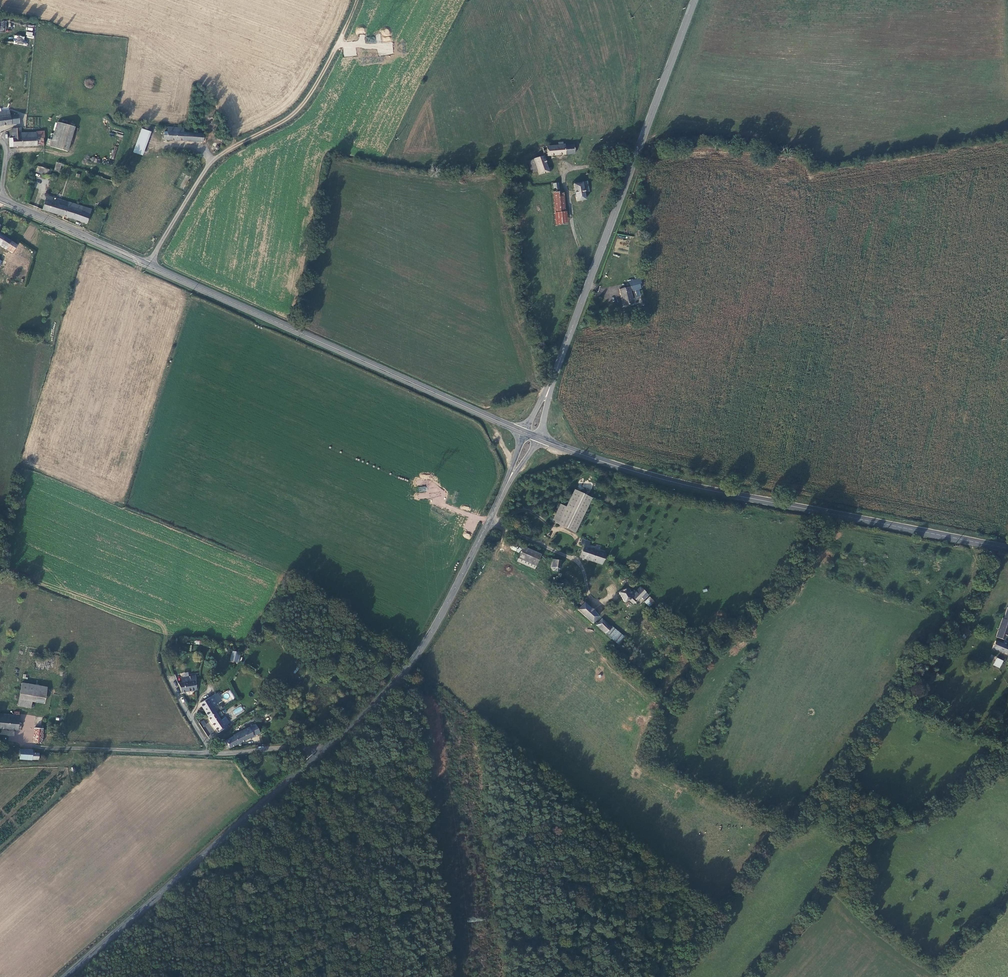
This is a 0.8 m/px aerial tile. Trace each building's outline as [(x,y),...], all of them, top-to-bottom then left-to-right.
[(13,44),(26,45),(26,36),(14,36),(13,44)] [(18,114),(9,115),(9,111),(0,112),(0,126),(19,123),(18,114)] [(50,146),(67,151),(74,127),(56,122),(50,146)] [(167,131),(164,131),(164,140),(203,141),(203,134),(183,133),(183,128),(167,127),(167,131)] [(12,138),(9,138),(10,147),(36,145),(36,131),(21,132),(21,128),(12,128),(12,138)] [(150,132),(143,129),(134,152),(142,155),(150,132)] [(564,144),(563,142),(558,142),(558,145),(543,146),(543,154),(547,154),(547,155),(574,153),(574,145),(565,145),(565,144),(564,144)] [(543,156),(527,161),(532,173),(538,171),(539,174),(549,171),(543,156)] [(38,172),(46,175),(49,169),(40,166),(38,172)] [(587,181),(573,184),(576,201),(585,199),(584,192),(589,191),(587,181)] [(563,191),(553,192),(556,225),(567,224),(566,211),(565,212),(563,191)] [(42,210),(63,216),(68,202),(46,195),(42,210)] [(63,216),(72,219),(77,205),(68,202),(63,216)] [(86,223),(92,209),(77,205),(72,219),(86,223)] [(13,253),(18,246),(5,237),(0,245),(0,246),(13,253)] [(636,281),(630,282),(632,291),(639,289),(636,281)] [(629,287),(619,289),(623,306),(633,304),(629,287)] [(574,532),(591,498),(574,490),(566,507),(557,524),(558,525),(574,532)] [(557,524),(566,507),(560,504),(552,521),(557,524)] [(577,534),(574,532),(558,525),(551,539),(550,542),(568,551),(577,534)] [(585,541),(579,556),(580,556),(601,564),(603,558),(608,559),(609,555),(605,554),(587,548),(589,543),(585,541)] [(535,566),(540,554),(523,547),(518,558),(535,566)] [(558,569),(560,561),(551,559),(550,567),(551,569),(553,570),(555,571),(557,570),(558,569)] [(635,600),(645,592),(640,587),(635,591),(633,589),(630,591),(627,587),(618,592),(624,602),(628,599),(631,604),(632,603),(632,604),(634,605),(635,605),(636,605),(637,603),(637,602),(635,600)] [(650,596),(644,601),(649,607),(655,602),(650,596)] [(579,599),(574,606),(577,609),(583,602),(579,599)] [(583,602),(577,609),(592,623),(598,616),(583,602)] [(995,637),(1004,640),(1006,635),(1007,628),(1007,608),(1007,607),(1003,618),(1002,617),(995,637)] [(601,618),(595,624),(611,639),(612,638),(618,643),(624,635),(611,626),(610,627),(601,618)] [(949,643),(954,648),(965,637),(970,632),(965,627),(949,643)] [(1004,640),(1002,644),(995,641),(992,648),(1003,653),(1006,647),(1007,648),(1007,641),(1004,640)] [(237,663),(239,653),(233,652),(231,662),(237,663)] [(196,690),(194,676),(183,677),(184,682),(178,683),(181,693),(196,690)] [(44,702),(47,687),(22,683),(18,706),(31,707),(31,700),(44,702)] [(217,694),(213,695),(219,704),(222,702),(217,694)] [(201,703),(208,718),(217,713),(214,707),(219,704),(213,695),(201,703)] [(232,710),(235,715),(244,712),(241,706),(232,710)] [(219,733),(227,728),(217,713),(208,718),(219,733)] [(12,715),(0,714),(0,728),(17,730),(18,716),(12,715)] [(223,742),(227,749),(229,749),(259,733),(253,720),(234,729),(236,734),(233,735),(234,737),(223,742)] [(42,743),(43,733),(43,729),(34,728),(33,742),(42,743)] [(32,750),(20,750),(20,760),(32,760),(32,759),(32,753),(32,750)]
